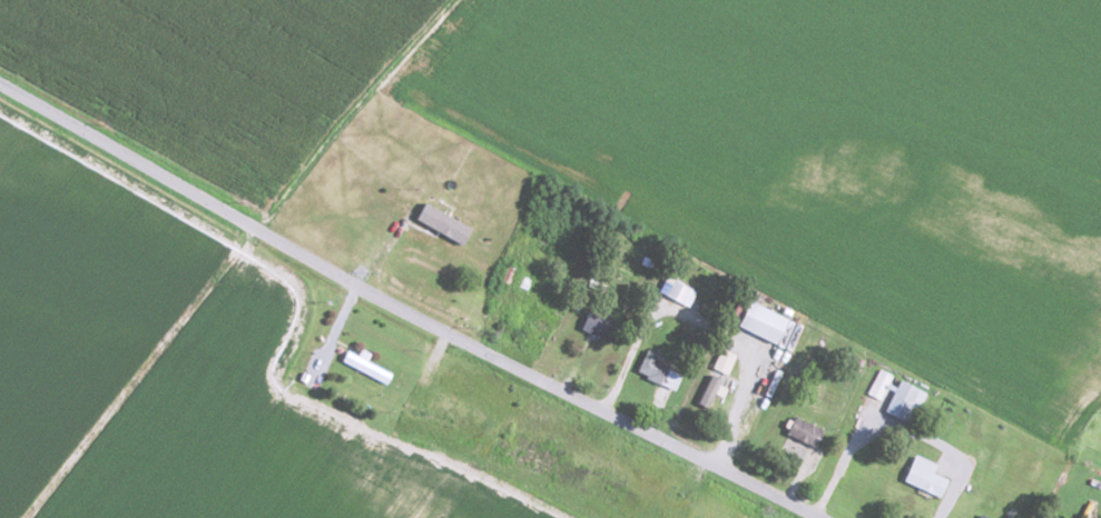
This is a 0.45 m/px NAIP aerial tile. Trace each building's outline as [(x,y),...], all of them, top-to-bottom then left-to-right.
[(398,248),(415,256),(429,228),(412,220),(398,248)] [(754,326),(792,339),(801,314),(763,301),(754,326)] [(870,393),(882,399),(893,375),(881,369),(870,393)] [(721,379),(711,375),(700,403),(710,407),(721,379)] [(924,390),(899,380),(888,412),(913,421),(924,390)] [(825,429),(796,416),(788,434),(816,447),(825,429)] [(938,462),(914,455),(906,483),(943,494),(949,477),(935,473),(938,462)]
